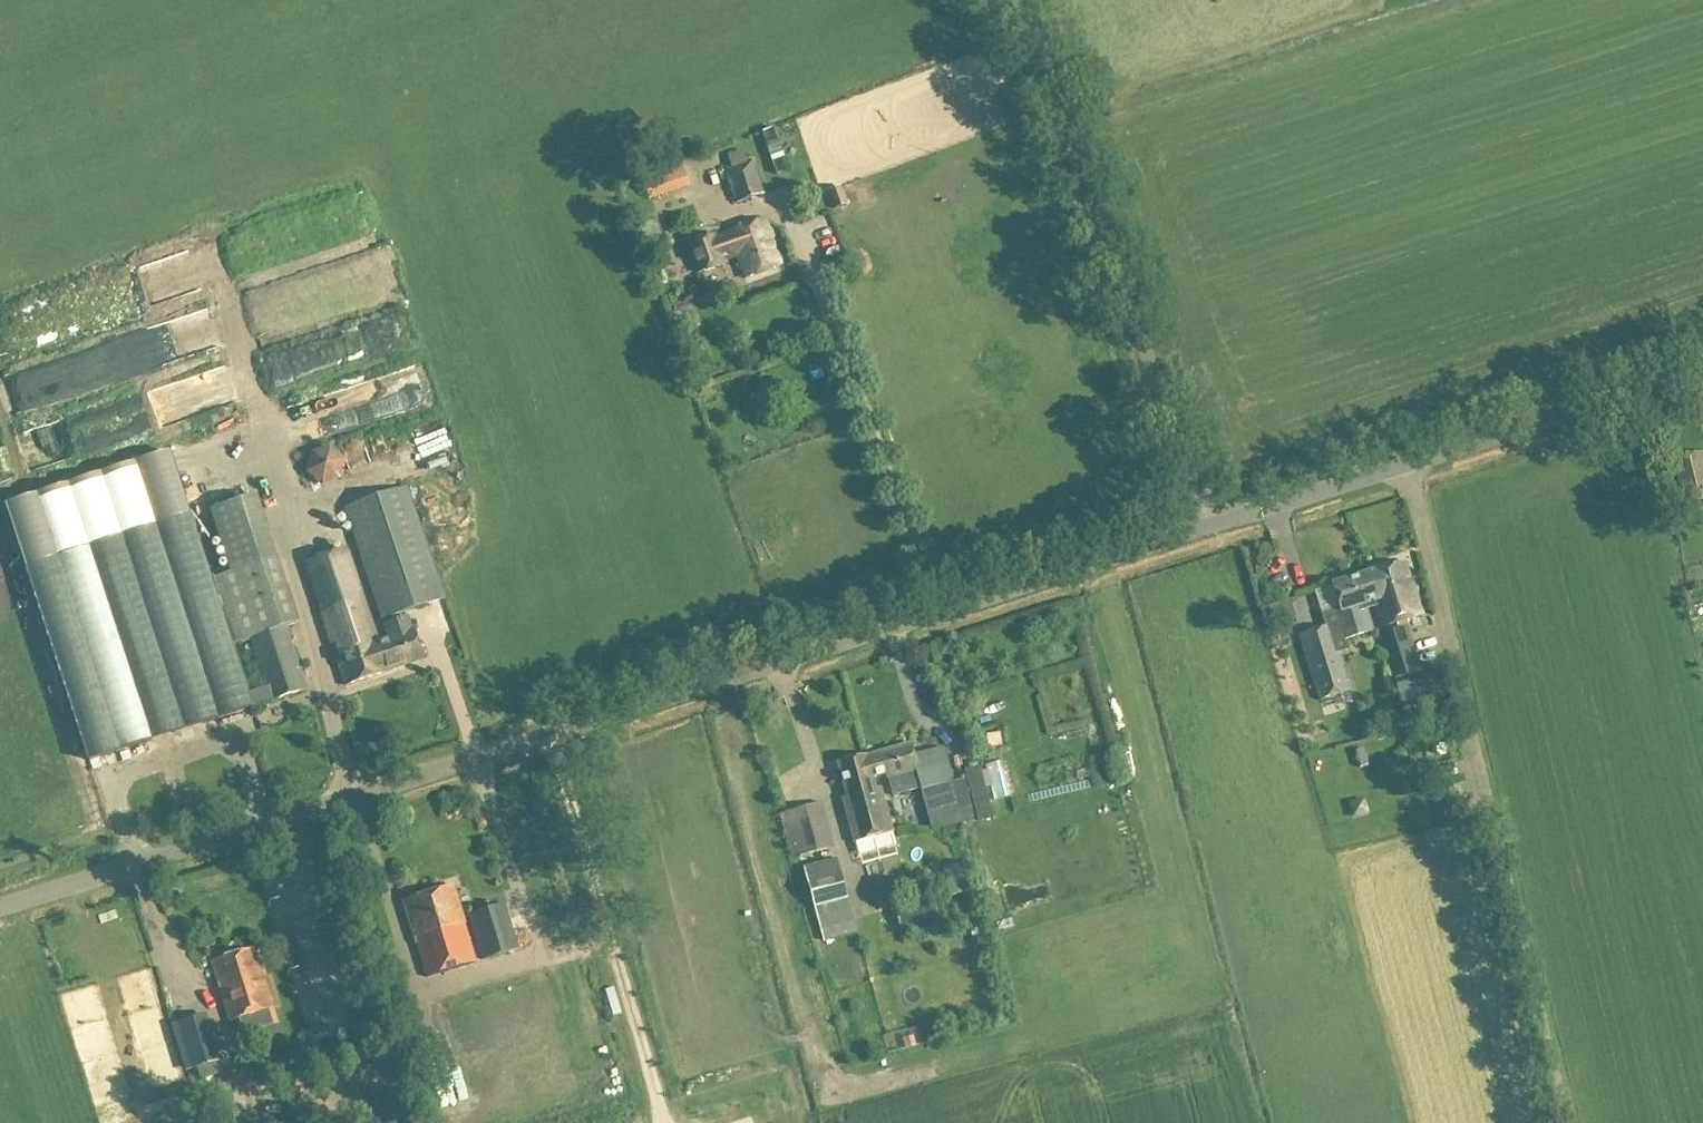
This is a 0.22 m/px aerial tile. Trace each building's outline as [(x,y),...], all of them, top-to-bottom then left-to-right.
[(732,174),(729,175),(736,205),(762,197),(752,164),(745,166),(742,154),(729,156),(732,174)] [(642,181),(648,201),(688,188),(680,169),(642,181)] [(840,187),(826,192),(833,211),(848,206),(840,187)] [(719,259),(734,254),(742,280),(778,269),(764,221),(728,232),(728,234),(713,238),(712,235),(687,243),(696,273),(721,265),(719,259)] [(729,269),(714,273),(722,303),(738,299),(729,269)] [(694,313),(692,305),(668,312),(671,320),(694,313)] [(286,344),(272,350),(280,368),(294,362),(286,344)] [(689,373),(692,383),(703,380),(700,369),(689,373)] [(767,382),(772,399),(783,396),(778,379),(767,382)] [(321,484),(351,465),(336,441),(306,460),(321,484)] [(358,472),(375,465),(368,449),(352,455),(358,472)] [(1685,504),(1702,500),(1702,454),(1674,460),(1685,504)] [(101,481),(58,488),(64,519),(107,511),(101,481)] [(406,489),(344,509),(381,620),(443,600),(406,489)] [(220,577),(210,581),(190,519),(129,538),(26,572),(88,761),(190,728),(306,691),(286,629),(298,625),(258,497),(212,512),(231,574),(220,577)] [(385,675),(375,644),(344,552),(304,565),(345,688),(385,675)] [(1365,576),(1374,606),(1381,630),(1419,618),(1403,565),(1365,576)] [(1338,613),(1336,614),(1335,610),(1321,614),(1325,629),(1328,628),(1337,655),(1346,652),(1344,644),(1345,643),(1344,640),(1371,632),(1364,609),(1374,606),(1365,576),(1331,587),(1338,613)] [(1292,600),(1300,620),(1323,611),(1314,591),(1292,600)] [(375,644),(385,675),(388,674),(387,674),(422,662),(413,634),(412,634),(408,620),(382,628),(387,640),(375,644)] [(1319,701),(1348,692),(1337,655),(1328,628),(1325,629),(1299,637),(1319,701)] [(1434,671),(1394,683),(1401,706),(1440,694),(1434,671)] [(865,757),(871,779),(885,776),(886,779),(887,779),(889,790),(903,786),(901,777),(915,773),(909,747),(865,757)] [(865,757),(836,764),(844,798),(841,799),(852,843),(853,842),(856,855),(894,846),(881,790),(874,792),(871,779),(865,757)] [(1457,777),(1455,766),(1439,770),(1442,781),(1457,777)] [(786,814),(797,858),(833,849),(821,805),(786,814)] [(836,859),(802,870),(803,875),(822,945),(857,934),(836,859)] [(971,893),(963,864),(941,870),(949,899),(971,893)] [(926,869),(915,883),(926,892),(937,878),(926,869)] [(454,888),(403,903),(425,977),(474,962),(464,926),(465,925),(454,888)] [(901,932),(944,919),(938,896),(894,909),(901,932)] [(505,907),(468,918),(481,961),(518,950),(505,907)] [(254,949),(211,961),(229,1023),(271,1010),(254,949)] [(565,1012),(567,1034),(633,1026),(630,1004),(565,1012)] [(218,1076),(214,1064),(220,1062),(206,1016),(177,1025),(190,1070),(195,1069),(199,1082),(218,1076)] [(915,1046),(913,1037),(911,1037),(909,1030),(901,1033),(903,1040),(902,1040),(905,1050),(915,1046)] [(301,1118),(297,1104),(287,1107),(292,1121),(301,1118)]
